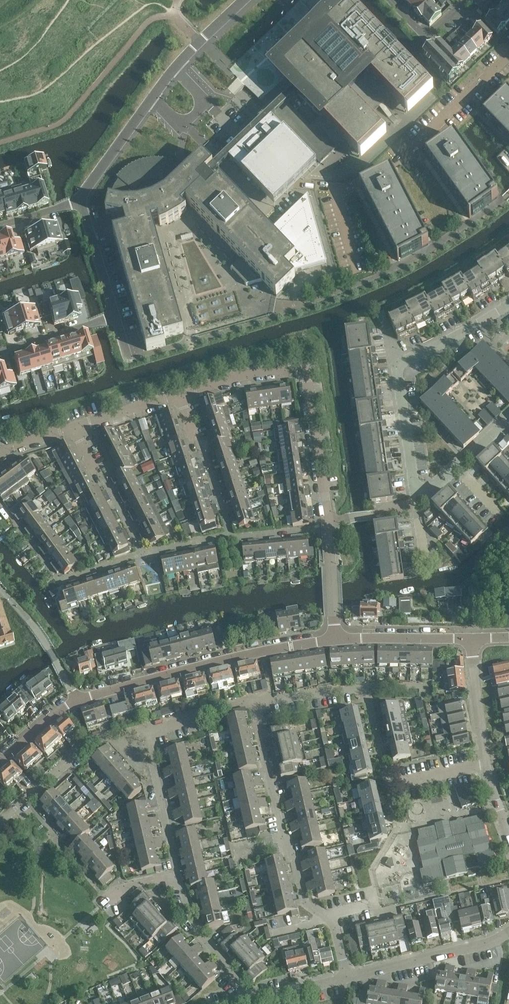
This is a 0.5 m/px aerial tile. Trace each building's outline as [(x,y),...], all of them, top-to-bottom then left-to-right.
[(239,79),(237,81),(229,89),(236,96),(246,86),(276,117),(279,120),(310,153),(311,153),(320,163),(343,141),(358,157),(358,158),(359,157),(362,160),(386,137),(383,134),(383,133),(368,117),(379,107),(390,97),(405,113),(406,112),(409,115),(433,92),(430,89),(347,1),(347,2),(345,0),(302,0),(301,1),(301,2),(296,6),(289,13),(235,65),(230,69),(239,79)] [(408,4),(415,11),(426,0),(412,0),(408,3),(408,4)] [(414,12),(422,20),(423,19),(434,8),(427,0),(426,0),(415,11),(414,12)] [(500,8),(508,17),(508,0),(500,8)] [(434,8),(423,19),(430,26),(442,15),(434,8)] [(494,14),(506,26),(508,23),(508,17),(500,8),(494,14)] [(494,14),(486,22),(498,34),(506,27),(506,26),(494,14)] [(481,25),(473,33),(485,45),(485,46),(493,38),(481,25)] [(473,33),(465,40),(477,52),(485,45),(473,33)] [(465,40),(459,46),(470,59),(477,52),(465,40)] [(440,42),(433,49),(439,56),(434,61),(439,66),(452,54),(451,54),(440,42)] [(459,46),(451,54),(452,54),(463,66),(470,59),(459,46)] [(431,47),(423,55),(428,60),(427,61),(430,65),(431,63),(434,61),(439,56),(433,49),(431,47)] [(452,54),(439,66),(444,71),(450,66),(456,73),(463,66),(452,54)] [(444,71),(440,75),(443,79),(445,77),(450,82),(458,75),(456,73),(450,66),(444,71)] [(507,89),(483,112),(508,139),(508,91),(507,89)] [(272,120),(229,161),(274,208),(317,167),(272,120)] [(498,198),(454,137),(426,157),(470,218),(498,198)] [(197,213),(216,195),(216,192),(216,189),(216,186),(216,183),(217,180),(215,178),(213,176),(213,173),(212,171),(211,169),(213,167),(203,156),(182,176),(171,171),(173,166),(166,164),(159,163),(151,163),(144,164),(137,167),(130,170),(124,175),(119,180),(115,186),(112,193),(115,194),(113,200),(109,200),(106,215),(121,218),(124,218),(127,228),(113,232),(147,351),(166,345),(164,339),(184,333),(152,222),(159,220),(160,225),(166,222),(167,224),(181,217),(180,215),(185,211),(186,211),(182,207),(187,202),(187,203),(197,213)] [(43,157),(23,163),(27,173),(38,170),(39,171),(43,170),(46,169),(43,157)] [(38,170),(27,173),(30,183),(31,188),(43,184),(39,171),(38,170)] [(360,187),(398,261),(429,245),(391,171),(360,187)] [(30,183),(20,186),(27,210),(37,207),(31,188),(30,183)] [(43,184),(31,188),(37,207),(48,204),(48,203),(43,184)] [(20,186),(10,189),(17,213),(27,210),(20,186)] [(6,216),(16,213),(17,213),(10,189),(0,192),(0,195),(6,216)] [(206,223),(241,259),(231,269),(246,285),(262,281),(277,296),(295,278),(290,273),(327,263),(308,195),(270,231),(235,195),(206,223)] [(57,222),(40,227),(48,251),(57,248),(56,244),(62,242),(62,241),(57,223),(57,222)] [(40,227),(24,232),(24,233),(25,233),(30,251),(36,249),(38,254),(48,251),(40,227)] [(0,235),(0,240),(6,260),(7,260),(6,258),(17,254),(24,252),(20,239),(13,241),(10,232),(0,235)] [(495,256),(508,276),(508,258),(503,250),(496,256),(495,256)] [(486,262),(499,281),(499,280),(507,274),(508,277),(508,276),(495,256),(487,262),(487,261),(486,262)] [(486,262),(478,268),(492,290),(492,289),(490,286),(498,280),(499,281),(486,262)] [(477,268),(469,273),(483,295),(492,290),(478,268),(477,268)] [(461,278),(460,278),(474,300),(483,295),(469,273),(461,278)] [(452,283),(463,303),(471,297),(474,301),(474,300),(460,278),(452,284),(452,283)] [(452,284),(443,289),(455,312),(456,311),(454,308),(462,303),(463,303),(452,283),(451,283),(452,284)] [(442,289),(434,293),(446,316),(455,312),(443,289),(442,289)] [(70,293),(59,297),(66,321),(78,318),(75,308),(82,306),(78,293),(71,295),(70,293)] [(425,298),(437,321),(446,316),(434,293),(425,298)] [(47,303),(41,304),(45,318),(51,316),(54,325),(66,321),(59,297),(59,296),(46,300),(47,303)] [(416,302),(415,303),(426,323),(434,318),(436,322),(437,321),(425,298),(416,303),(416,302)] [(27,303),(17,306),(24,329),(40,325),(35,305),(28,307),(27,303)] [(416,303),(406,307),(417,331),(418,331),(416,327),(425,323),(426,323),(415,303),(416,303)] [(18,310),(3,315),(8,334),(24,329),(17,306),(18,310)] [(406,308),(397,311),(408,335),(417,331),(406,307),(406,308)] [(387,316),(398,339),(398,340),(408,335),(397,311),(388,316),(388,315),(387,316)] [(347,332),(348,343),(369,340),(368,335),(373,335),(372,328),(347,332)] [(87,332),(76,336),(83,359),(94,356),(92,352),(89,339),(87,332)] [(76,336),(66,339),(73,363),(83,359),(76,336)] [(96,337),(89,339),(92,352),(94,356),(96,365),(104,362),(96,337)] [(66,339),(55,342),(62,366),(73,363),(66,339)] [(348,343),(350,354),(375,350),(375,348),(370,349),(369,340),(348,343)] [(55,342),(45,345),(53,371),(53,369),(62,366),(55,342)] [(45,347),(35,350),(42,374),(53,371),(45,345),(45,347)] [(461,381),(475,368),(490,353),(483,345),(453,373),(461,381)] [(35,350),(25,353),(31,373),(41,370),(42,374),(35,350)] [(350,354),(351,365),(377,361),(376,358),(372,359),(371,355),(376,354),(375,350),(350,354)] [(25,354),(14,357),(20,376),(31,373),(25,353),(25,354)] [(475,368),(482,375),(497,361),(490,353),(475,368)] [(351,365),(353,376),(378,372),(378,369),(373,370),(373,365),(377,365),(377,361),(351,365)] [(482,375),(489,382),(504,368),(497,361),(482,375)] [(0,366),(0,390),(10,387),(16,385),(12,372),(6,374),(3,365),(0,366)] [(496,390),(508,378),(508,373),(504,368),(489,382),(496,390)] [(353,376),(355,386),(380,382),(380,380),(375,381),(374,376),(379,375),(378,372),(353,376)] [(421,403),(429,411),(444,397),(459,384),(451,375),(421,403)] [(503,397),(508,392),(508,378),(496,390),(503,397)] [(355,386),(356,397),(382,393),(381,391),(376,391),(376,387),(380,386),(380,382),(355,386)] [(283,383),(278,384),(281,405),(292,403),(290,387),(284,388),(283,383)] [(273,390),(268,391),(270,407),(281,405),(278,384),(272,384),(273,390)] [(262,386),(256,387),(260,408),(270,407),(268,391),(263,391),(262,386)] [(260,408),(256,387),(251,388),(252,393),(246,394),(249,410),(260,408)] [(236,392),(239,401),(245,400),(242,390),(236,392)] [(356,397),(358,408),(383,404),(383,401),(378,402),(377,398),(382,397),(382,393),(356,397)] [(203,402),(206,413),(222,407),(222,408),(225,407),(222,396),(203,402)] [(429,411),(436,418),(451,404),(444,397),(429,411)] [(486,409),(489,411),(495,406),(492,403),(486,409)] [(358,408),(359,418),(380,415),(379,408),(384,408),(383,404),(358,408)] [(436,418),(443,426),(458,411),(451,404),(436,418)] [(206,413),(210,423),(230,416),(226,406),(225,407),(222,408),(222,407),(206,413)] [(489,411),(491,414),(497,408),(495,406),(489,411)] [(491,414),(493,416),(499,410),(497,408),(491,414)] [(155,417),(159,427),(178,421),(174,410),(155,417)] [(499,410),(493,416),(496,419),(502,413),(499,410)] [(443,426),(449,433),(465,419),(458,411),(443,426)] [(478,416),(480,419),(487,413),(484,411),(478,416)] [(480,419),(483,421),(489,416),(487,413),(480,419)] [(359,418),(361,429),(386,425),(386,421),(381,422),(380,415),(359,418)] [(213,433),(229,428),(233,427),(230,416),(210,423),(213,433)] [(483,421),(485,424),(491,418),(489,416),(483,421)] [(146,418),(140,420),(144,431),(150,429),(146,418)] [(491,418),(485,424),(487,426),(494,421),(491,418)] [(299,425),(299,419),(284,421),(285,427),(299,425)] [(449,433),(456,441),(472,426),(465,419),(449,433)] [(162,437),(166,436),(181,431),(178,421),(159,427),(162,437)] [(274,429),(272,422),(262,423),(263,430),(274,429)] [(251,425),(252,432),(262,430),(261,423),(251,425)] [(361,429),(362,440),(388,436),(387,432),(382,433),(382,428),(387,428),(386,425),(361,429)] [(472,426),(456,441),(464,449),(479,434),(472,426)] [(274,431),(276,442),(296,439),(295,433),(301,433),(300,427),(274,431)] [(114,429),(100,436),(105,446),(123,437),(118,428),(114,429)] [(213,433),(216,443),(217,443),(229,439),(229,440),(232,439),(229,428),(213,433)] [(166,436),(169,447),(184,442),(181,431),(166,436)] [(362,440),(364,450),(389,447),(389,443),(384,443),(383,439),(388,438),(388,436),(362,440)] [(123,437),(105,446),(110,456),(128,447),(123,437)] [(209,452),(211,457),(232,450),(229,440),(229,439),(217,443),(216,443),(212,445),(214,450),(209,452)] [(276,442),(277,452),(303,449),(302,443),(297,444),(296,439),(276,442)] [(70,442),(52,451),(57,461),(75,453),(70,442)] [(169,458),(172,457),(188,452),(184,442),(169,447),(166,448),(169,458)] [(139,445),(142,452),(147,449),(144,443),(139,445)] [(128,447),(110,456),(115,465),(133,456),(128,447)] [(364,450),(366,461),(391,457),(390,453),(386,454),(385,450),(390,449),(389,447),(364,450)] [(147,449),(142,452),(146,461),(151,459),(147,449)] [(277,452),(279,463),(299,460),(299,455),(304,454),(303,449),(277,452)] [(218,460),(219,466),(236,460),(232,450),(211,457),(212,462),(218,460)] [(484,473),(501,458),(493,450),(477,465),(480,469),(482,468),(485,472),(484,473)] [(176,468),(180,466),(191,462),(188,452),(172,457),(176,468)] [(75,453),(57,461),(62,471),(79,462),(75,453)] [(133,456),(115,465),(120,475),(131,469),(135,468),(134,467),(138,466),(133,456)] [(491,481),(508,466),(503,456),(501,458),(484,473),(488,477),(489,476),(493,480),(491,481)] [(366,461),(367,472),(392,468),(392,464),(387,465),(386,460),(391,460),(391,457),(366,461)] [(19,458),(14,461),(27,478),(36,472),(27,459),(22,462),(19,458)] [(33,462),(38,468),(42,465),(38,459),(33,462)] [(145,472),(157,467),(153,460),(142,465),(145,472)] [(216,472),(217,478),(239,470),(236,460),(219,466),(221,471),(216,472)] [(281,474),(285,473),(306,470),(306,464),(300,465),(299,460),(279,463),(281,474)] [(13,469),(9,472),(21,488),(30,482),(27,478),(14,461),(10,464),(13,469)] [(180,466),(183,476),(204,469),(202,464),(197,466),(195,461),(191,462),(180,466)] [(79,462),(62,471),(66,481),(84,472),(79,462)] [(499,489),(508,479),(508,465),(508,466),(491,481),(495,485),(497,484),(500,487),(499,489)] [(367,472),(369,482),(394,479),(393,475),(389,476),(388,471),(393,470),(392,468),(367,472)] [(120,475),(111,479),(114,485),(119,482),(121,487),(136,479),(131,469),(120,475)] [(183,476),(187,487),(202,481),(201,476),(206,475),(204,469),(183,476)] [(224,481),(226,486),(242,481),(239,470),(217,478),(219,483),(224,481)] [(285,473),(287,484),(303,481),(302,476),(307,475),(306,470),(285,473)] [(0,472),(0,478),(13,495),(21,488),(9,472),(5,475),(1,471),(0,472)] [(84,472),(66,481),(71,491),(89,482),(84,472)] [(0,478),(0,497),(4,502),(13,495),(0,478)] [(123,492),(119,494),(121,499),(141,488),(136,479),(121,487),(123,492)] [(369,482),(370,493),(391,490),(390,482),(394,481),(394,479),(369,482)] [(506,497),(508,494),(508,479),(499,489),(502,493),(504,492),(507,495),(506,497)] [(190,496),(190,497),(211,490),(209,485),(204,486),(202,481),(187,487),(183,488),(186,497),(190,496)] [(222,493),(224,498),(246,491),(242,481),(226,486),(228,491),(222,493)] [(285,495),(288,494),(310,491),(309,486),(303,487),(303,481),(287,484),(283,484),(285,495)] [(89,482),(71,491),(76,501),(84,496),(93,491),(89,482)] [(54,489),(58,496),(64,493),(61,486),(54,489)] [(141,488),(121,499),(124,504),(128,501),(131,506),(150,496),(145,487),(141,488)] [(93,491),(84,496),(89,506),(108,496),(106,491),(101,494),(98,488),(93,491)] [(158,491),(162,501),(169,498),(165,489),(158,491)] [(50,490),(44,494),(51,503),(56,499),(50,490)] [(190,497),(193,507),(209,502),(207,497),(213,495),(211,490),(190,497)] [(391,490),(370,493),(372,504),(397,501),(396,494),(392,495),(391,490)] [(434,505),(441,513),(458,498),(456,499),(453,495),(454,494),(450,490),(434,505)] [(168,493),(172,502),(176,501),(173,491),(168,493)] [(231,501),(233,507),(249,501),(246,491),(224,498),(226,503),(231,501)] [(288,494),(290,505),(306,503),(305,497),(310,497),(310,491),(288,494)] [(89,506),(85,508),(90,517),(108,508),(106,503),(111,501),(108,496),(89,506)] [(133,511),(128,513),(131,518),(155,506),(150,496),(131,506),(133,511)] [(54,501),(65,518),(71,515),(59,498),(54,501)] [(439,516),(448,521),(465,506),(463,507),(460,503),(461,502),(458,498),(441,513),(439,515),(439,516)] [(26,522),(39,513),(43,510),(36,501),(15,517),(18,521),(23,518),(26,522)] [(229,513),(231,518),(252,511),(249,501),(233,507),(234,512),(229,513)] [(193,507),(197,517),(217,511),(216,505),(211,507),(209,502),(193,507)] [(290,505),(291,516),(313,512),(312,507),(307,508),(306,503),(290,505)] [(155,506),(131,518),(133,523),(138,520),(141,525),(159,515),(155,506)] [(447,524),(456,529),(472,513),(471,515),(467,511),(469,510),(465,506),(448,521),(446,523),(447,524)] [(108,508),(90,517),(95,527),(118,515),(116,510),(111,513),(108,508)] [(252,511),(231,518),(233,524),(238,522),(239,527),(260,521),(257,510),(252,511)] [(217,511),(197,517),(202,534),(217,529),(215,523),(216,523),(214,517),(219,516),(217,511)] [(429,511),(424,515),(428,519),(433,515),(429,511)] [(313,512),(291,516),(293,527),(309,524),(308,519),(314,518),(313,512)] [(25,530),(28,534),(46,521),(39,513),(26,522),(29,527),(25,530)] [(454,532),(463,537),(478,523),(475,519),(476,518),(472,513),(456,529),(453,531),(454,532)] [(118,515),(95,527),(100,537),(118,527),(116,523),(121,520),(118,515)] [(143,530),(138,532),(141,537),(164,525),(159,515),(141,525),(143,530)] [(35,535),(39,540),(52,530),(46,521),(28,534),(31,539),(35,535)] [(478,523),(463,537),(461,539),(461,540),(471,545),(471,546),(477,541),(482,544),(492,535),(488,530),(486,531),(482,527),(484,526),(480,521),(478,523)] [(375,527),(377,539),(402,535),(402,532),(397,533),(396,524),(375,527)] [(81,536),(76,525),(70,529),(77,539),(81,536)] [(164,525),(141,537),(143,542),(148,540),(151,545),(166,537),(170,535),(164,525)] [(430,531),(434,535),(439,531),(435,526),(430,531)] [(118,527),(100,537),(105,546),(109,544),(128,534),(126,529),(121,532),(118,527)] [(37,547),(41,552),(58,539),(52,530),(39,540),(42,544),(37,547)] [(190,530),(184,532),(187,539),(193,537),(190,530)] [(439,531),(434,535),(438,539),(443,535),(439,531)] [(128,534),(109,544),(113,554),(114,558),(125,555),(130,552),(128,547),(126,542),(131,539),(128,534)] [(377,539),(379,549),(404,545),(403,543),(399,543),(398,539),(403,538),(402,535),(377,539)] [(292,542),(286,543),(288,559),(299,558),(296,536),(291,537),(292,542)] [(302,536),(296,536),(299,558),(314,556),(313,548),(309,548),(308,541),(303,541),(302,536)] [(270,544),(265,545),(266,561),(277,560),(275,538),(269,539),(270,544)] [(280,538),(275,538),(277,560),(288,559),(286,543),(281,543),(280,538)] [(48,553),(51,557),(65,547),(58,539),(41,552),(44,556),(48,553)] [(256,562),(253,540),(248,541),(249,546),(243,547),(244,563),(256,562)] [(259,540),(253,540),(256,562),(266,561),(265,545),(259,545),(259,540)] [(445,547),(449,551),(454,546),(450,542),(445,547)] [(209,550),(204,551),(208,572),(219,570),(218,565),(214,543),(208,545),(209,550)] [(379,549),(380,560),(405,556),(405,553),(400,554),(400,550),(404,549),(404,545),(379,549)] [(454,546),(449,551),(453,555),(458,551),(454,546)] [(50,565),(54,569),(71,556),(65,547),(51,557),(55,561),(50,565)] [(192,548),(197,569),(198,574),(208,572),(204,551),(199,552),(198,547),(192,548)] [(188,555),(183,556),(186,572),(197,569),(192,548),(187,549),(188,555)] [(177,552),(171,553),(176,574),(186,572),(183,556),(178,557),(177,552)] [(176,574),(171,553),(166,554),(167,559),(161,560),(165,576),(176,574)] [(71,556),(54,569),(57,573),(61,570),(65,575),(71,570),(78,565),(71,556)] [(380,560),(382,571),(407,567),(407,564),(402,565),(401,560),(406,560),(405,556),(380,560)] [(129,569),(124,571),(129,586),(140,583),(133,562),(127,564),(129,569)] [(117,567),(112,569),(119,590),(129,586),(124,571),(119,573),(117,567)] [(407,567),(382,571),(383,581),(404,578),(403,571),(408,570),(407,567)] [(109,576),(103,578),(109,593),(119,590),(112,569),(107,571),(109,576)] [(97,574),(92,576),(98,597),(109,593),(103,578),(98,579),(97,574)] [(88,583),(83,584),(88,600),(98,597),(92,576),(86,578),(88,583)] [(76,581),(71,583),(78,603),(88,600),(83,584),(78,586),(76,581)] [(64,597),(58,599),(62,613),(79,608),(78,603),(71,583),(66,584),(68,590),(62,591),(64,597)] [(460,590),(437,593),(438,602),(461,600),(460,590)] [(399,600),(400,614),(410,614),(410,600),(399,600)] [(14,642),(0,602),(0,647),(14,642)] [(354,610),(354,614),(354,620),(361,621),(362,621),(364,623),(367,623),(369,621),(378,622),(378,619),(378,615),(378,607),(361,607),(361,610),(354,610)] [(298,612),(287,614),(290,630),(294,630),(294,631),(302,630),(298,612)] [(290,630),(287,614),(276,616),(280,634),(287,633),(287,631),(290,630)] [(211,631),(201,634),(205,650),(208,649),(209,651),(223,647),(220,636),(213,638),(211,631)] [(201,634),(190,637),(195,654),(202,653),(201,651),(205,650),(201,634)] [(190,637),(180,639),(184,655),(188,654),(188,656),(195,654),(190,637)] [(180,639),(169,642),(174,660),(181,658),(180,656),(184,655),(180,639)] [(120,651),(112,653),(116,666),(127,663),(124,651),(130,649),(128,641),(118,644),(120,651)] [(169,642),(159,645),(163,661),(167,660),(167,662),(172,660),(174,660),(169,642)] [(150,655),(143,657),(146,667),(160,664),(160,662),(163,661),(159,645),(148,648),(150,655)] [(366,649),(363,649),(364,666),(375,665),(374,647),(366,647),(366,649)] [(378,665),(389,665),(389,649),(385,649),(385,647),(378,647),(378,665)] [(389,665),(400,666),(400,647),(393,647),(393,649),(389,649),(389,665)] [(400,666),(411,666),(411,649),(407,649),(407,647),(400,647),(400,666)] [(411,666),(422,666),(422,648),(414,647),(414,649),(411,649),(411,666)] [(345,650),(341,650),(342,667),(353,666),(352,648),(345,648),(345,650)] [(359,648),(352,648),(353,666),(364,666),(363,649),(359,649),(359,648)] [(422,648),(422,666),(433,666),(433,650),(429,649),(429,648),(422,648)] [(342,667),(341,650),(338,651),(337,649),(330,649),(331,667),(342,667)] [(317,653),(313,654),(316,670),(327,668),(324,650),(317,651),(317,653)] [(71,666),(72,666),(73,672),(78,670),(80,674),(80,675),(91,671),(91,670),(93,669),(93,668),(96,667),(94,661),(95,660),(92,652),(84,654),(86,659),(76,662),(76,664),(71,666)] [(309,652),(302,654),(305,672),(316,670),(313,654),(310,654),(309,652)] [(116,666),(112,653),(101,657),(100,655),(94,656),(98,669),(104,667),(105,669),(116,666)] [(296,657),(292,657),(295,674),(305,672),(302,654),(295,655),(296,657)] [(288,656),(281,657),(284,675),(295,674),(292,657),(288,658),(288,656)] [(284,675),(281,657),(274,658),(274,660),(270,661),(273,677),(274,684),(277,684),(276,677),(284,675)] [(456,658),(457,669),(465,668),(464,657),(456,658)] [(251,663),(246,664),(249,679),(261,676),(257,662),(256,662),(254,662),(252,662),(251,663)] [(236,667),(234,667),(238,681),(249,679),(246,664),(240,666),(239,665),(237,666),(236,667)] [(495,677),(508,674),(508,664),(493,667),(495,677)] [(51,688),(52,687),(53,687),(52,687),(46,678),(52,673),(48,668),(40,674),(41,676),(34,681),(44,694),(46,692),(48,692),(51,691),(51,688)] [(224,670),(219,671),(224,690),(228,689),(235,687),(231,668),(229,668),(228,668),(225,669),(224,670)] [(448,672),(449,682),(465,680),(464,670),(448,672)] [(224,690),(219,671),(214,672),(213,672),(210,672),(209,673),(208,674),(213,693),(224,690)] [(199,676),(193,677),(197,692),(208,689),(204,674),(203,675),(202,675),(200,675),(199,676)] [(495,677),(497,687),(508,684),(508,674),(495,677)] [(197,692),(193,677),(188,679),(187,679),(184,679),(184,680),(182,680),(186,695),(187,699),(198,696),(197,692)] [(465,680),(449,682),(450,692),(466,690),(465,680)] [(18,690),(19,691),(29,703),(29,704),(34,700),(35,700),(36,699),(38,700),(41,698),(41,696),(44,694),(34,681),(27,686),(26,684),(18,690)] [(173,683),(168,684),(171,699),(183,696),(179,681),(177,682),(176,681),(174,682),(173,683)] [(171,699),(168,684),(163,686),(161,685),(159,686),(158,687),(157,687),(160,702),(171,699)] [(500,699),(508,697),(508,686),(497,689),(500,699)] [(147,690),(142,691),(147,709),(158,706),(153,688),(152,688),(151,688),(148,689),(147,690)] [(13,698),(7,703),(16,715),(19,713),(21,713),(23,711),(24,709),(25,708),(24,707),(29,703),(19,691),(17,692),(16,692),(11,696),(13,698)] [(147,709),(142,691),(137,692),(135,692),(133,693),(132,694),(125,696),(126,703),(110,707),(113,718),(147,709)] [(500,699),(502,710),(508,709),(508,697),(500,699)] [(2,716),(8,722),(9,721),(12,721),(14,719),(14,717),(16,715),(7,703),(6,704),(2,699),(0,701),(0,702),(3,706),(0,709),(0,718),(2,716)] [(430,716),(431,719),(462,712),(460,701),(437,706),(439,714),(430,716)] [(95,706),(92,708),(97,723),(108,720),(102,702),(95,705),(95,706)] [(381,708),(384,719),(406,714),(405,714),(407,713),(404,702),(381,708)] [(39,703),(33,708),(35,712),(36,712),(37,715),(44,710),(43,708),(39,703)] [(164,716),(176,713),(175,706),(162,709),(164,716)] [(33,708),(32,707),(27,711),(31,716),(35,712),(33,708)] [(97,723),(92,708),(88,709),(88,707),(81,709),(86,727),(97,723)] [(227,719),(230,730),(247,726),(245,720),(248,719),(246,708),(233,711),(235,717),(227,719)] [(343,725),(344,724),(360,721),(358,709),(340,713),(343,725)] [(440,719),(442,727),(464,722),(462,712),(431,719),(431,721),(440,719)] [(384,719),(386,729),(408,724),(406,714),(384,719)] [(64,739),(71,746),(75,743),(68,735),(75,730),(65,718),(55,727),(64,739)] [(268,721),(270,728),(279,725),(278,718),(268,721)] [(344,724),(347,735),(363,731),(360,721),(344,724)] [(435,737),(436,740),(467,733),(464,722),(442,727),(444,735),(435,737)] [(386,729),(388,739),(410,734),(408,724),(386,729)] [(230,730),(232,740),(252,736),(251,731),(248,732),(247,726),(230,730)] [(270,730),(272,740),(292,735),(289,726),(270,730)] [(48,732),(44,736),(54,747),(63,739),(53,728),(52,729),(50,729),(49,731),(48,732)] [(343,735),(345,746),(365,741),(363,731),(347,735),(343,735)] [(278,746),(279,748),(302,743),(300,733),(292,735),(272,740),(274,747),(278,746)] [(467,733),(436,740),(436,742),(445,740),(447,749),(469,743),(467,733)] [(391,750),(408,746),(413,744),(410,734),(388,739),(391,750)] [(54,747),(44,736),(40,739),(39,739),(37,741),(36,742),(35,744),(45,755),(46,754),(48,757),(54,753),(51,749),(54,747)] [(232,740),(234,751),(251,747),(250,741),(253,740),(252,736),(232,740)] [(346,756),(351,755),(368,751),(365,741),(345,746),(344,746),(346,756)] [(92,760),(100,769),(113,757),(109,752),(111,750),(105,743),(100,748),(103,751),(92,760)] [(279,748),(281,758),(305,752),(302,743),(279,748)] [(28,749),(24,753),(34,764),(43,757),(33,746),(32,746),(31,747),(29,748),(28,749)] [(169,756),(171,762),(188,758),(185,747),(172,750),(171,746),(164,747),(166,757),(169,756)] [(408,746),(391,750),(393,761),(411,757),(408,746)] [(234,751),(237,761),(257,757),(256,752),(253,753),(251,747),(234,751)] [(325,751),(326,755),(327,760),(335,759),(333,749),(325,751)] [(351,755),(354,765),(370,761),(368,751),(351,755)] [(279,768),(298,764),(307,762),(305,752),(281,758),(282,761),(277,762),(279,768)] [(34,764),(24,753),(20,757),(19,757),(17,759),(16,760),(16,761),(25,772),(34,764)] [(100,769),(107,777),(122,763),(119,760),(117,762),(113,757),(100,769)] [(257,757),(237,761),(239,772),(256,768),(255,762),(258,761),(257,757)] [(163,770),(164,774),(190,768),(188,758),(171,762),(172,768),(163,770)] [(370,761),(354,765),(352,765),(355,776),(351,777),(352,782),(368,778),(367,774),(373,773),(370,761)] [(9,767),(4,771),(14,782),(23,774),(13,763),(12,764),(11,764),(9,766),(9,767)] [(107,777),(114,785),(127,773),(123,768),(125,767),(122,763),(107,777)] [(298,764),(279,768),(281,778),(300,773),(298,764)] [(174,777),(175,783),(192,779),(190,768),(164,774),(165,779),(174,777)] [(4,771),(0,774),(0,783),(6,790),(14,782),(4,771)] [(114,785),(121,793),(136,779),(133,776),(131,778),(127,773),(114,785)] [(19,778),(27,787),(32,783),(24,774),(19,778)] [(233,778),(236,789),(262,783),(261,778),(252,780),(250,774),(233,778)] [(291,789),(293,795),(309,791),(307,780),(299,782),(298,776),(286,779),(288,790),(291,789)] [(136,779),(121,793),(129,801),(142,790),(137,785),(140,783),(136,779)] [(168,791),(169,796),(195,790),(192,779),(175,783),(177,789),(168,791)] [(236,789),(238,799),(255,795),(254,789),(263,787),(262,783),(236,789)] [(361,800),(362,800),(378,796),(376,784),(358,788),(361,800)] [(455,789),(462,809),(477,803),(470,784),(455,789)] [(179,798),(180,804),(197,800),(195,790),(169,796),(170,800),(179,798)] [(43,809),(46,813),(61,799),(54,791),(41,803),(45,807),(43,809)] [(285,803),(286,808),(312,802),(309,791),(293,795),(294,801),(285,803)] [(238,799),(241,810),(267,804),(266,799),(257,801),(255,795),(238,799)] [(362,800),(364,810),(380,806),(378,796),(362,800)] [(51,814),(55,819),(68,807),(61,799),(46,813),(49,816),(51,814)] [(127,808),(130,819),(147,815),(145,809),(148,808),(146,799),(139,800),(140,805),(127,808)] [(173,812),(174,817),(200,811),(197,800),(180,804),(182,810),(173,812)] [(296,810),(297,816),(314,812),(312,802),(286,808),(287,812),(296,810)] [(241,810),(243,820),(260,816),(259,810),(268,808),(267,804),(241,810)] [(364,810),(366,820),(383,816),(380,806),(364,810)] [(57,826),(60,829),(76,815),(68,807),(55,819),(59,824),(57,826)] [(200,811),(174,817),(175,821),(184,819),(185,825),(202,822),(200,811)] [(290,824),(291,829),(317,823),(314,812),(297,816),(299,822),(290,824)] [(66,831),(70,835),(83,824),(76,815),(60,829),(64,832),(66,831)] [(130,819),(132,829),(158,823),(157,819),(148,821),(147,815),(130,819)] [(260,816),(243,820),(246,831),(259,828),(260,832),(267,831),(264,822),(262,822),(260,816)] [(366,820),(369,830),(385,826),(383,816),(366,820)] [(467,871),(479,868),(479,869),(497,865),(493,851),(492,851),(488,837),(487,838),(484,824),(483,824),(481,816),(450,823),(449,821),(435,825),(435,827),(418,831),(420,838),(421,842),(417,843),(423,870),(420,871),(424,886),(443,882),(443,880),(447,879),(468,874),(467,871)] [(132,829),(135,840),(151,836),(150,830),(159,828),(158,823),(132,829)] [(301,831),(302,837),(319,833),(317,823),(291,829),(292,833),(301,831)] [(67,846),(70,849),(85,836),(86,836),(90,832),(83,824),(70,835),(74,840),(67,846)] [(385,826),(369,830),(368,830),(370,842),(388,838),(385,826)] [(180,839),(181,845),(198,841),(196,830),(182,833),(181,829),(175,830),(177,840),(180,839)] [(319,833),(302,837),(304,843),(301,844),(303,853),(309,852),(308,848),(322,844),(319,833)] [(76,851),(80,856),(93,844),(86,836),(85,836),(70,849),(73,853),(76,851)] [(135,840),(137,850),(163,844),(162,840),(153,842),(151,836),(135,840)] [(180,852),(181,856),(201,852),(198,841),(181,845),(183,851),(180,852)] [(82,862),(85,866),(100,852),(93,844),(80,856),(84,860),(82,862)] [(137,850),(139,861),(156,857),(155,851),(164,849),(163,844),(137,850)] [(357,851),(358,854),(373,851),(371,845),(360,847),(357,851)] [(301,863),(302,867),(328,862),(325,851),(308,855),(310,861),(301,863)] [(90,867),(94,872),(107,860),(100,852),(85,866),(88,869),(90,867)] [(185,860),(186,866),(203,862),(201,852),(181,856),(182,861),(185,860)] [(156,857),(139,861),(142,872),(155,869),(156,873),(163,872),(161,862),(158,863),(156,857)] [(265,862),(268,873),(288,868),(287,864),(284,865),(282,858),(265,862)] [(385,865),(391,868),(394,867),(392,859),(389,859),(385,865)] [(107,860),(94,872),(98,876),(96,878),(103,887),(113,878),(109,874),(114,869),(107,860)] [(185,873),(186,877),(206,873),(203,862),(186,866),(188,872),(185,873)] [(312,870),(313,876),(330,872),(328,862),(302,867),(303,872),(312,870)] [(268,873),(270,884),(287,880),(286,874),(289,873),(288,868),(268,873)] [(306,884),(307,889),(333,883),(330,872),(313,876),(315,882),(306,884)] [(191,888),(197,886),(208,883),(206,873),(186,877),(187,882),(190,881),(191,888)] [(270,884),(273,894),(293,890),(292,885),(289,886),(287,880),(270,884)] [(196,893),(197,897),(217,893),(214,882),(208,883),(197,886),(198,892),(196,893)] [(333,883),(307,889),(308,893),(317,891),(318,898),(335,894),(333,883)] [(140,888),(132,895),(135,898),(143,892),(140,888)] [(491,894),(496,916),(499,915),(499,917),(500,917),(505,916),(506,915),(506,914),(508,913),(507,909),(508,908),(508,892),(508,890),(507,890),(507,889),(506,888),(501,890),(500,891),(500,892),(491,894)] [(273,894),(275,905),(292,901),(291,895),(294,894),(293,890),(273,894)] [(201,901),(202,907),(219,903),(217,893),(197,897),(198,902),(201,901)] [(469,893),(464,894),(473,929),(481,927),(478,910),(473,911),(471,901),(469,893)] [(130,907),(137,914),(151,901),(145,894),(130,907)] [(463,913),(458,914),(460,922),(462,932),(473,929),(464,894),(459,895),(463,913)] [(483,902),(485,901),(486,908),(479,909),(483,925),(486,924),(488,925),(491,924),(492,922),(494,922),(489,900),(487,894),(481,896),(483,902)] [(449,898),(433,901),(435,911),(441,909),(443,922),(438,923),(441,937),(451,935),(451,934),(449,925),(454,924),(451,910),(449,898)] [(130,920),(137,927),(154,911),(153,909),(156,906),(151,901),(137,914),(130,920)] [(292,901),(275,905),(278,916),(291,912),(292,917),(299,915),(296,906),(294,907),(292,901)] [(201,914),(202,918),(221,914),(219,903),(202,907),(203,913),(201,914)] [(457,908),(451,910),(454,924),(460,922),(458,914),(457,908)] [(137,927),(143,934),(161,919),(154,911),(137,927)] [(423,923),(421,924),(425,939),(427,938),(428,940),(439,937),(432,911),(426,912),(428,922),(423,923)] [(221,914),(202,918),(203,923),(205,922),(207,928),(224,925),(221,914)] [(425,939),(421,924),(418,924),(413,925),(411,916),(405,918),(412,944),(423,941),(422,940),(425,939)] [(403,917),(393,919),(398,938),(407,936),(403,917)] [(150,942),(156,936),(171,923),(166,918),(163,921),(161,919),(143,934),(150,942)] [(113,922),(120,929),(123,926),(117,919),(113,922)] [(388,925),(385,926),(390,949),(400,947),(398,938),(393,919),(387,921),(388,925)] [(171,923),(156,936),(163,943),(177,930),(171,923)] [(365,926),(369,945),(371,954),(381,951),(376,928),(373,929),(372,924),(365,926)] [(360,947),(369,945),(365,926),(356,928),(360,947)] [(385,926),(376,928),(381,951),(390,949),(385,926)] [(229,927),(222,933),(226,938),(234,932),(229,927)] [(306,932),(308,940),(311,950),(306,951),(310,968),(321,966),(315,939),(312,930),(306,932)] [(322,950),(318,931),(313,932),(322,966),(334,963),(330,948),(322,950)] [(166,949),(173,958),(186,946),(182,942),(185,940),(178,933),(173,937),(176,940),(166,949)] [(221,947),(227,954),(242,941),(236,934),(221,947)] [(347,936),(352,958),(359,956),(354,934),(347,936)] [(235,956),(237,958),(255,943),(249,935),(242,941),(227,954),(232,959),(235,956)] [(282,947),(293,945),(291,935),(280,937),(282,947)] [(237,958),(244,966),(262,950),(255,943),(237,958)] [(173,958),(181,966),(200,948),(197,945),(191,951),(186,946),(173,958)] [(303,946),(293,948),(299,971),(309,969),(304,952),(303,946)] [(139,951),(146,958),(149,955),(143,948),(139,951)] [(181,966),(188,974),(201,962),(197,958),(203,952),(200,948),(181,966)] [(299,971),(293,948),(283,951),(285,956),(289,973),(299,971)] [(242,971),(247,976),(262,963),(268,957),(262,950),(244,966),(246,968),(242,971)] [(188,974),(195,982),(215,964),(212,961),(205,967),(201,962),(188,974)] [(262,963),(247,976),(253,983),(268,970),(262,963)] [(215,964),(195,982),(202,990),(215,979),(211,974),(218,968),(215,964)] [(435,991),(446,993),(451,967),(446,966),(445,975),(438,974),(435,991)] [(446,993),(457,995),(460,977),(454,976),(455,967),(451,967),(446,993)] [(457,995),(468,997),(472,970),(467,970),(466,979),(460,977),(457,995)] [(468,997),(478,998),(481,981),(475,980),(477,971),(472,970),(468,997)] [(477,1003),(489,1003),(489,1000),(490,993),(496,994),(498,986),(492,985),(494,974),(489,973),(487,982),(481,981),(478,998),(477,1003)] [(382,982),(378,981),(376,990),(370,989),(369,993),(360,992),(359,996),(353,995),(351,1003),(378,1003),(382,982)] [(391,992),(385,991),(387,982),(382,982),(378,1003),(389,1003),(391,992)] [(404,985),(399,985),(397,993),(391,992),(389,1003),(400,1003),(404,985)] [(413,996),(407,995),(408,986),(404,985),(400,1003),(411,1003),(413,996)] [(159,992),(164,1003),(176,1003),(170,988),(159,992)] [(411,1003),(423,1003),(425,989),(420,988),(419,997),(413,996),(411,1003)] [(149,996),(152,1003),(164,1003),(159,992),(149,996)]
